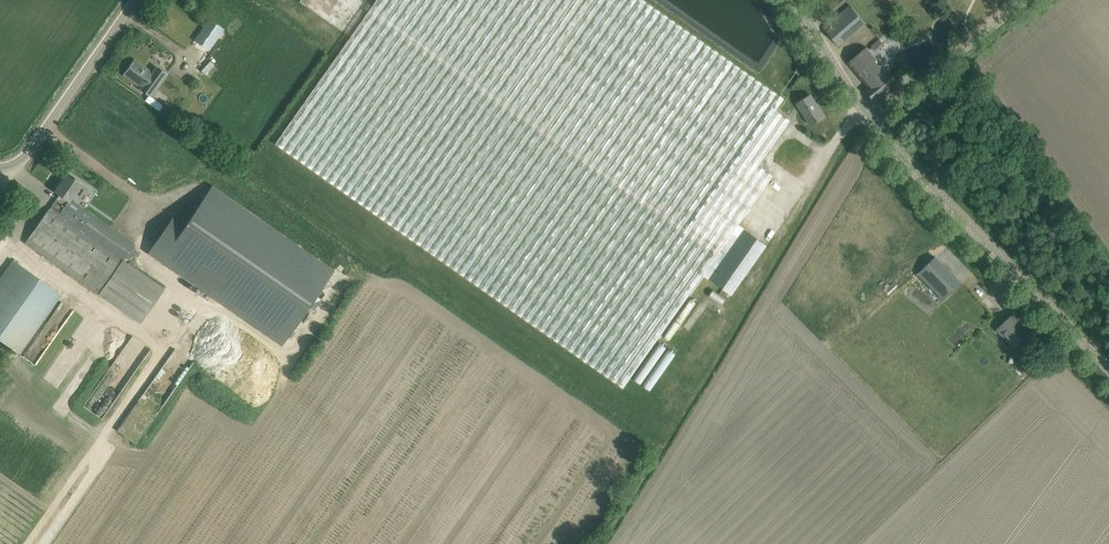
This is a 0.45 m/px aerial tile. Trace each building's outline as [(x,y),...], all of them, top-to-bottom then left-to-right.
[(276,142),(414,240),(624,387),(703,274),(738,225),(773,175),(759,165),(790,120),(776,110),(784,98),(645,0),(377,0),(276,142)] [(823,27),(829,34),(839,45),(866,22),(850,4),(823,27)] [(209,19),(195,39),(209,50),(224,29),(209,19)] [(873,51),(885,43),(881,37),(869,45),(873,51)] [(869,87),(866,89),(875,100),(897,82),(888,71),(887,72),(866,48),(848,63),(869,87)] [(167,74),(166,73),(157,67),(153,72),(135,59),(123,75),(141,88),(140,89),(150,96),(167,74)] [(204,74),(212,65),(208,61),(199,70),(204,74)] [(797,103),(811,125),(825,116),(818,105),(816,106),(810,96),(811,95),(811,94),(797,103)] [(60,194),(51,206),(60,212),(70,198),(72,199),(76,193),(82,197),(88,188),(76,180),(76,179),(74,177),(73,178),(68,174),(56,191),(60,194)] [(775,195),(783,182),(775,178),(768,190),(775,195)] [(176,212),(149,251),(282,344),(332,271),(211,187),(188,221),(176,212)] [(51,206),(26,242),(35,249),(140,322),(164,288),(131,265),(124,260),(133,247),(135,245),(136,244),(72,199),(70,198),(60,212),(51,206)] [(738,225),(703,274),(732,294),(767,245),(738,225)] [(924,267),(918,273),(945,299),(949,295),(962,282),(935,256),(927,264),(924,267)] [(0,277),(0,338),(15,349),(56,289),(12,259),(0,277)] [(710,290),(707,296),(720,304),(724,298),(710,290)] [(998,329),(1015,347),(1031,331),(1013,314),(998,329)] [(1025,359),(1017,368),(1022,373),(1031,364),(1025,359)]
